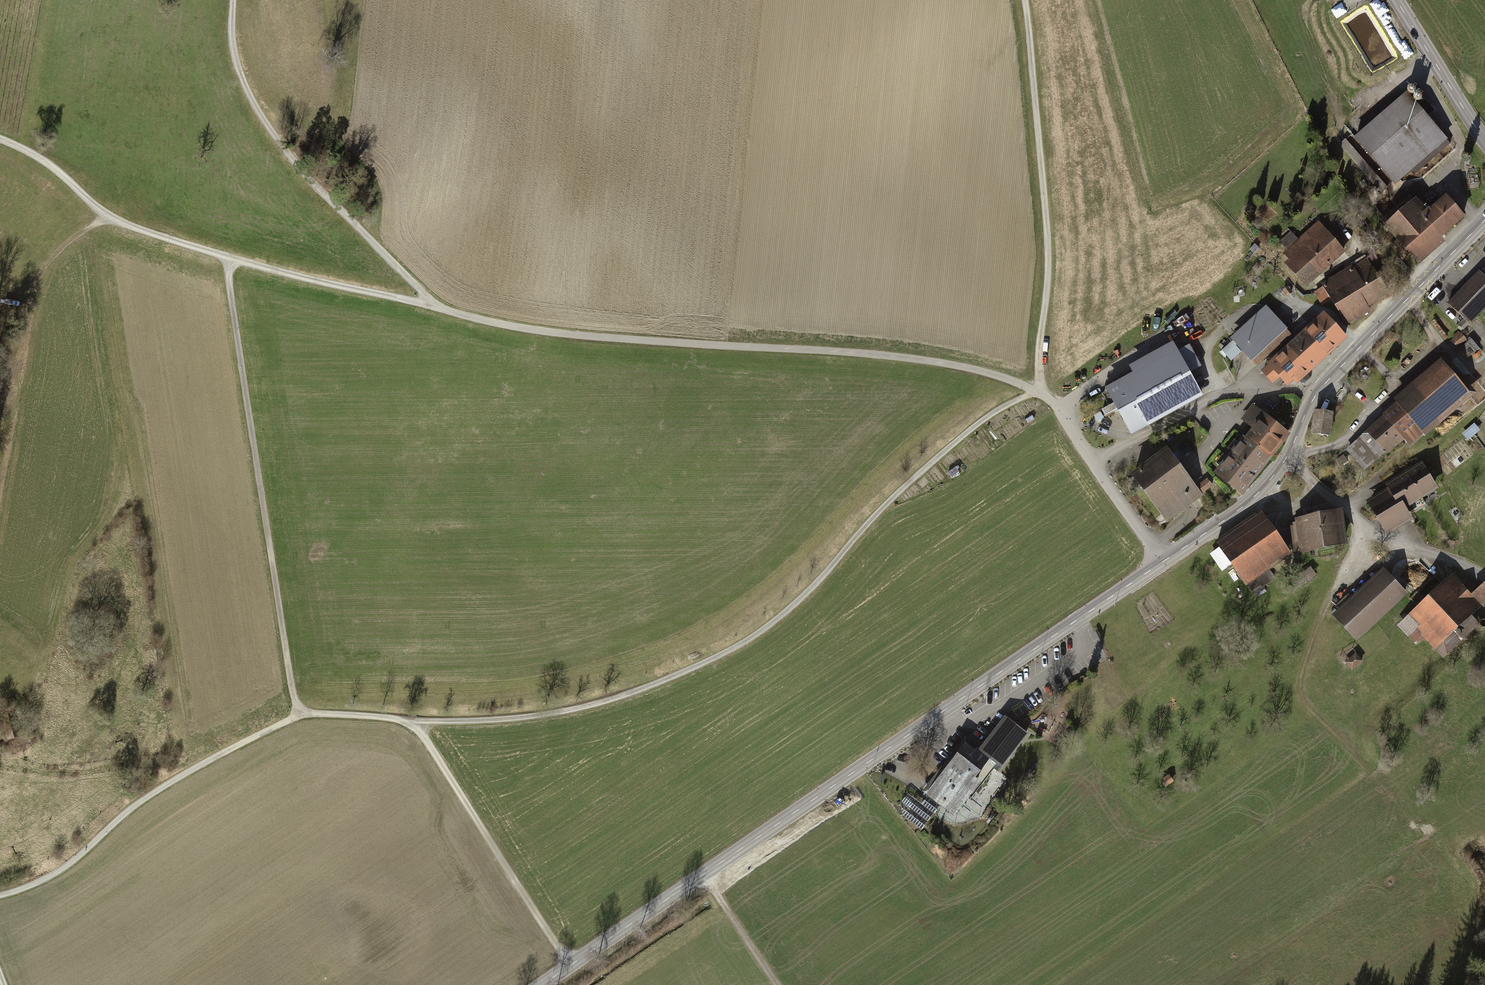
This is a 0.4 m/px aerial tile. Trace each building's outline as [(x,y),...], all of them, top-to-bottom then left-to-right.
[(1410,94),(1358,139),(1398,186),(1451,141),(1410,94)] [(1348,141),(1341,147),(1384,196),(1391,190),(1348,141)] [(1445,240),(1468,220),(1449,198),(1432,213),(1420,199),(1387,228),(1400,243),(1394,249),(1406,263),(1413,256),(1423,267),(1449,245),(1445,240)] [(1309,289),(1348,253),(1320,223),(1301,240),(1294,232),(1281,244),(1288,252),(1285,255),(1290,261),(1287,265),(1309,289)] [(1370,259),(1325,286),(1326,289),(1316,295),(1324,308),(1334,302),(1350,328),(1375,314),(1372,309),(1392,297),(1370,259)] [(1479,271),(1447,304),(1463,320),(1458,325),(1464,331),(1484,309),(1484,277),(1479,271)] [(1293,294),(1288,289),(1283,294),(1288,299),(1293,294)] [(1243,350),(1257,366),(1291,335),(1267,310),(1222,351),(1231,361),(1243,350)] [(1325,316),(1302,337),(1312,348),(1314,347),(1324,358),(1346,338),(1325,316)] [(1453,342),(1460,350),(1470,341),(1463,334),(1462,335),(1460,333),(1454,338),(1455,340),(1453,342)] [(1302,337),(1289,349),(1309,371),(1324,358),(1314,347),(1312,348),(1302,337)] [(1119,410),(1132,435),(1204,397),(1191,372),(1201,367),(1189,344),(1178,350),(1174,343),(1129,366),(1133,374),(1107,388),(1116,404),(1104,410),(1107,416),(1119,410)] [(1309,371),(1289,349),(1267,369),(1276,380),(1280,377),(1287,385),(1293,379),(1296,383),(1309,371)] [(1385,417),(1349,448),(1358,459),(1363,454),(1372,464),(1397,443),(1399,446),(1406,441),(1411,447),(1425,435),(1427,437),(1478,394),(1446,356),(1394,400),(1397,404),(1384,415),(1385,417)] [(1254,431),(1246,442),(1271,461),(1289,437),(1252,408),(1242,422),(1254,431)] [(1332,413),(1316,411),(1314,434),(1329,436),(1332,413)] [(1468,434),(1463,437),(1468,443),(1473,440),(1468,434)] [(1242,497),(1271,461),(1246,442),(1243,440),(1215,476),(1242,497)] [(1201,488),(1172,450),(1135,478),(1170,524),(1216,489),(1210,481),(1201,488)] [(1349,464),(1344,456),(1337,461),(1342,468),(1349,464)] [(1390,485),(1391,487),(1406,511),(1441,490),(1424,463),(1390,485)] [(1412,521),(1406,511),(1391,487),(1369,501),(1390,535),(1412,521)] [(1290,526),(1295,554),(1348,545),(1342,511),(1320,515),(1319,512),(1312,513),(1312,516),(1294,519),(1295,525),(1290,526)] [(1261,514),(1218,543),(1223,549),(1214,555),(1225,572),(1234,565),(1254,593),(1273,580),(1266,571),(1290,555),(1261,514)] [(1435,533),(1425,539),(1428,545),(1438,539),(1435,533)] [(1319,576),(1313,567),(1301,576),(1308,584),(1319,576)] [(1334,617),(1358,643),(1410,594),(1385,568),(1334,617)] [(1454,576),(1399,628),(1416,646),(1424,638),(1444,660),(1483,624),(1475,616),(1484,607),(1484,587),(1474,597),(1454,576)] [(1359,655),(1348,664),(1355,672),(1366,663),(1359,655)] [(1018,726),(1006,717),(980,751),(967,741),(926,794),(925,794),(957,818),(997,766),(1003,770),(1030,734),(1018,726)] [(1035,773),(1027,776),(1030,783),(1038,780),(1035,773)] [(1163,783),(1167,789),(1175,784),(1171,778),(1163,783)] [(984,811),(1000,793),(989,783),(973,801),(984,811)]
